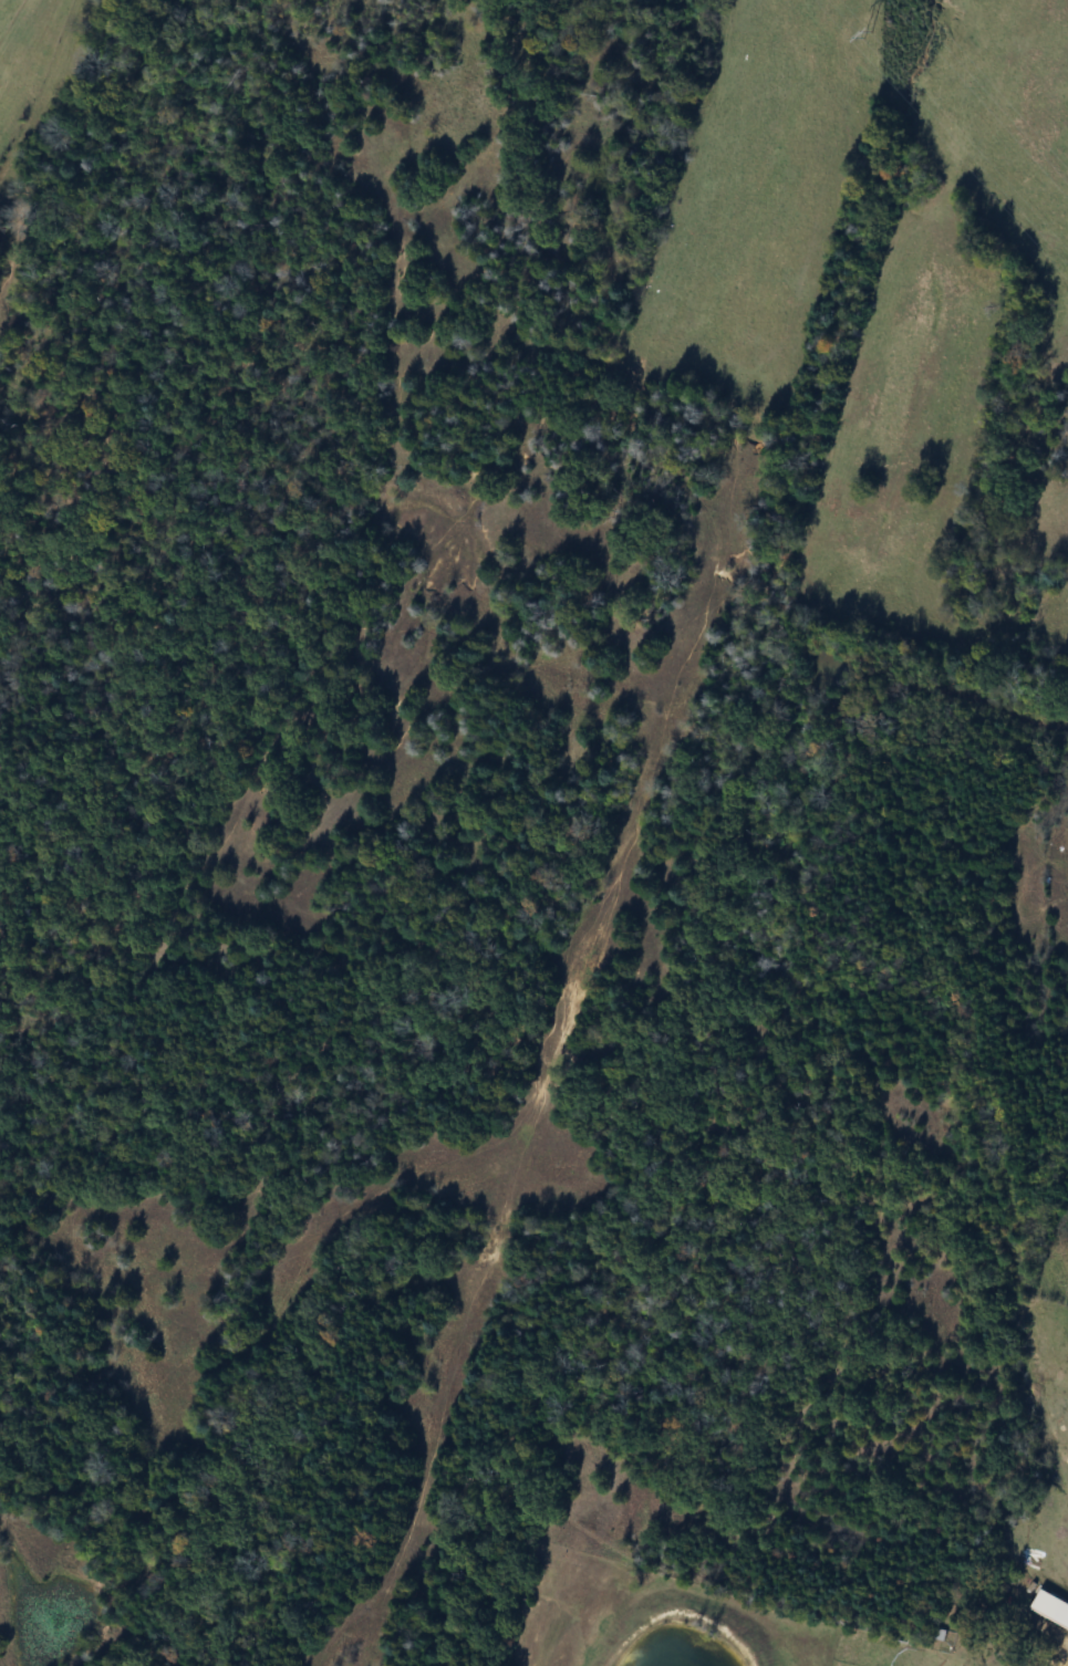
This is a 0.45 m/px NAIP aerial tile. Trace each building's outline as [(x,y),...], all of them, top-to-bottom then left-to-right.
[(1067,1626),(1067,1602),(1043,1591),(1034,1611),(1067,1626)]
